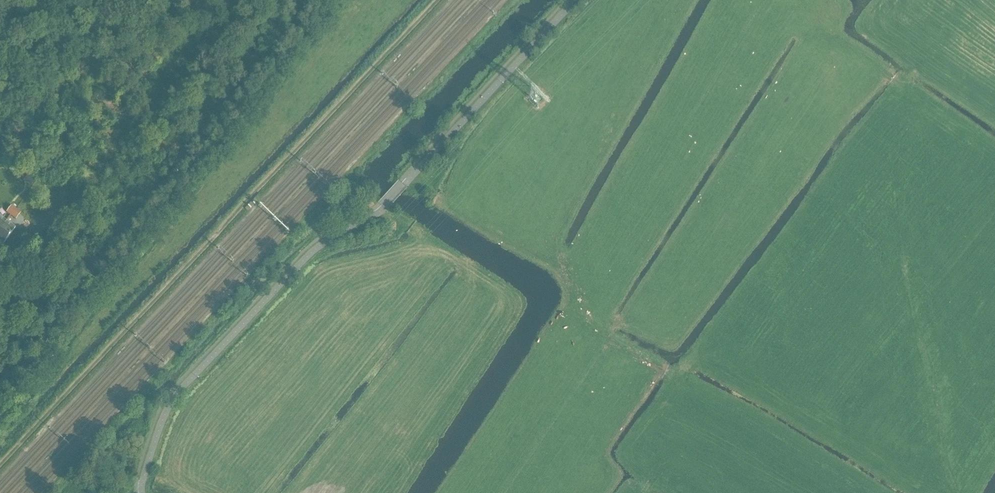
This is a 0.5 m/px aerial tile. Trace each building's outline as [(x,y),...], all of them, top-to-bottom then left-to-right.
[(13,206),(17,200),(12,196),(7,202),(13,206)] [(17,200),(13,206),(18,209),(22,203),(17,200)] [(7,212),(11,215),(16,209),(11,206),(7,212)] [(20,213),(16,209),(11,215),(16,218),(20,213)] [(3,219),(0,223),(0,242),(3,244),(15,228),(3,219)] [(122,471),(120,478),(126,480),(129,473),(122,471)]
